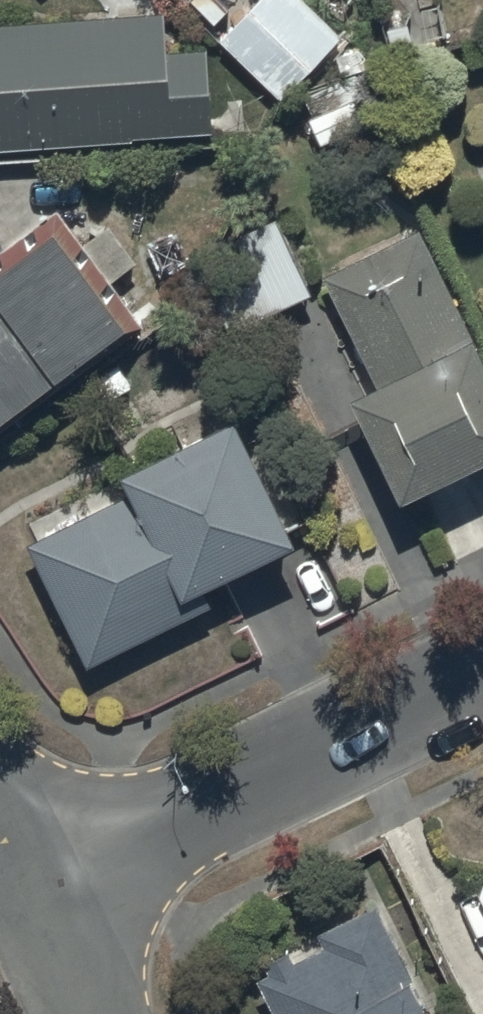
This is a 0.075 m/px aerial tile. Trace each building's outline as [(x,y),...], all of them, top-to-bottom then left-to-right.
[(281,96),(341,35),(305,0),(257,0),(220,38),(281,96)] [(0,18),(0,143),(212,127),(205,43),(168,46),(165,5),(0,18)] [(0,249),(0,427),(143,322),(58,207),(0,249)] [(249,318),(311,291),(278,216),(216,243),(249,318)] [(323,270),(372,375),(346,387),(400,496),(482,452),(482,348),(419,222),(323,270)] [(131,489),(28,540),(89,664),(214,602),(206,585),(298,540),(236,415),(122,471),(131,489)] [(378,902),(318,931),(325,944),(296,959),(289,945),(265,957),(271,969),(258,976),(276,1013),(434,1013),(378,902)]
